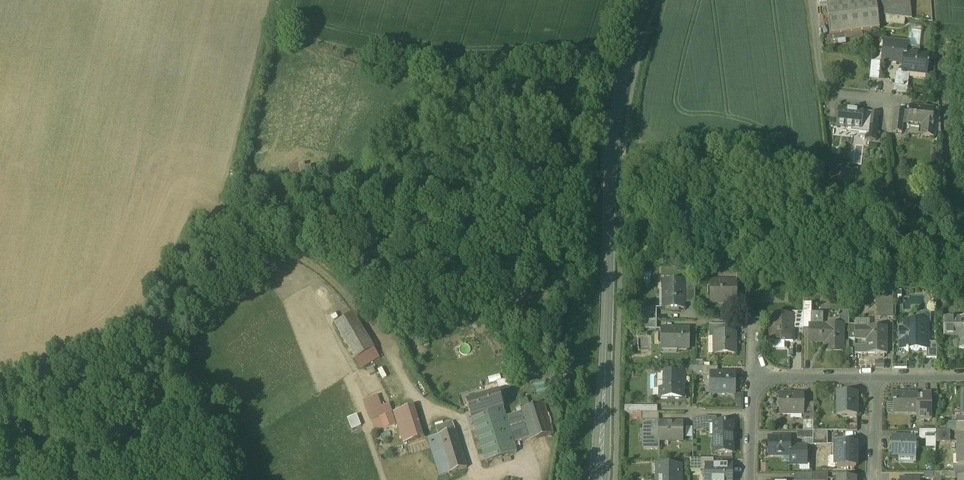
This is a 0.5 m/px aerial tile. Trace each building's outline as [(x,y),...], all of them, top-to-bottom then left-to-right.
[(828,5),(827,4),(826,4),(830,37),(838,36),(880,31),(878,17),(876,0),(858,0),(858,1),(828,5)] [(878,17),(912,20),(910,0),(876,0),(878,17)] [(906,44),(885,42),(884,51),(889,51),(887,62),(900,63),(902,65),(903,65),(904,54),(905,54),(906,44)] [(905,54),(904,54),(903,65),(903,72),(909,73),(927,75),(929,57),(905,54)] [(880,79),(880,61),(871,61),(870,79),(880,79)] [(909,73),(903,72),(899,71),(897,73),(897,74),(895,87),(907,88),(909,73)] [(895,87),(893,86),(892,94),(907,96),(907,95),(908,88),(907,88),(895,87)] [(933,110),(910,108),(909,113),(908,121),(908,126),(922,127),(922,129),(931,130),(931,128),(933,110)] [(859,113),(838,110),(837,128),(857,131),(859,113)] [(909,113),(895,111),(894,118),(903,119),(903,120),(908,121),(909,113)] [(879,115),(869,114),(866,142),(876,143),(879,115)] [(903,119),(894,118),(892,133),(902,134),(903,120),(903,119)] [(931,130),(922,129),(921,138),(934,139),(935,129),(933,129),(933,128),(931,128),(931,130)] [(752,271),(740,271),(741,283),(752,283),(752,271)] [(684,282),(663,282),(663,310),(666,310),(685,309),(685,305),(695,305),(695,301),(688,301),(688,285),(695,285),(695,282),(684,282)] [(736,282),(711,282),(711,303),(736,304),(736,282)] [(894,316),(893,297),(877,298),(878,317),(894,316)] [(803,313),(792,313),(792,316),(792,325),(793,325),(803,325),(803,315),(803,313)] [(373,349),(353,314),(335,325),(356,360),(373,349)] [(811,316),(803,315),(803,325),(803,330),(809,329),(809,326),(811,326),(811,316)] [(778,323),(770,323),(770,342),(793,342),(793,325),(792,325),(792,316),(778,316),(778,323)] [(944,320),(944,336),(963,336),(963,349),(963,319),(960,319),(960,320),(944,320)] [(656,322),(644,322),(644,330),(656,330),(656,322)] [(927,322),(905,323),(905,331),(900,331),(900,351),(927,350),(927,322)] [(415,324),(404,327),(406,337),(418,334),(415,324)] [(728,326),(709,325),(710,334),(716,334),(716,333),(728,333),(728,326)] [(844,326),(826,325),(826,326),(811,326),(809,326),(809,329),(809,343),(826,343),(826,352),(843,352),(844,326)] [(887,328),(866,328),(866,329),(855,329),(855,341),(867,341),(867,355),(887,355),(887,328)] [(689,330),(661,330),(661,350),(678,350),(689,350),(689,330)] [(728,333),(716,333),(716,334),(716,355),(736,355),(736,333),(728,333)] [(937,360),(937,344),(930,344),(930,353),(927,353),(927,360),(937,360)] [(373,349),(356,360),(361,368),(378,358),(373,349)] [(703,368),(693,368),(693,377),(703,377),(703,368)] [(717,368),(703,368),(703,377),(710,377),(710,374),(717,374),(717,368)] [(660,375),(654,375),(654,378),(653,379),(653,381),(654,383),(663,383),(663,374),(660,374),(660,375)] [(685,374),(663,374),(663,383),(663,390),(660,390),(660,399),(681,399),(681,386),(685,386),(685,374)] [(717,374),(710,374),(710,377),(710,395),(711,396),(711,394),(734,394),(734,396),(735,396),(735,374),(717,374)] [(498,393),(466,403),(471,419),(503,409),(504,409),(498,393)] [(803,395),(779,395),(779,415),(802,415),(803,415),(803,404),(803,395)] [(857,395),(837,395),(837,415),(837,417),(857,417),(857,395)] [(917,405),(917,395),(893,395),(893,415),(917,414),(918,414),(917,405)] [(931,395),(923,395),(923,403),(921,405),(917,405),(918,414),(917,414),(917,420),(930,420),(930,409),(931,395)] [(529,398),(520,399),(521,407),(530,406),(529,398)] [(544,404),(521,410),(522,413),(530,439),(531,441),(553,434),(544,404)] [(814,404),(803,404),(803,415),(802,415),(802,422),(814,422),(814,404)] [(413,406),(394,412),(404,443),(423,437),(413,406)] [(389,407),(377,411),(384,429),(395,425),(389,407)] [(503,409),(472,419),(486,463),(516,453),(513,444),(530,439),(522,413),(505,418),(503,409)] [(717,417),(705,417),(705,425),(714,425),(714,423),(717,423),(717,417)] [(452,423),(436,428),(438,436),(430,439),(442,476),(467,469),(452,423)] [(717,423),(714,423),(714,425),(716,425),(716,436),(714,436),(714,445),(733,445),(733,434),(734,433),(734,428),(733,428),(733,423),(717,423)] [(658,424),(647,424),(647,426),(643,426),(643,433),(645,433),(645,441),(643,441),(643,450),(659,450),(659,442),(658,424)] [(683,424),(658,424),(659,442),(683,442),(683,424)] [(395,425),(384,429),(386,436),(397,432),(395,425)] [(813,432),(797,432),(797,440),(813,440),(813,432)] [(828,432),(813,432),(813,440),(813,445),(828,446),(828,432)] [(936,432),(921,432),(921,440),(936,440),(936,432)] [(950,432),(936,432),(936,440),(936,443),(950,443),(950,432)] [(781,440),(773,440),(773,438),(768,438),(768,456),(780,456),(790,456),(791,456),(791,447),(791,438),(781,438),(781,440)] [(916,439),(906,438),(906,439),(900,439),(900,438),(892,438),(891,457),(915,457),(916,439)] [(733,445),(714,445),(714,453),(733,453),(733,445)] [(856,445),(835,445),(835,468),(856,468),(856,445)] [(806,465),(806,447),(791,447),(791,456),(790,456),(791,465),(806,465)] [(705,465),(705,467),(705,479),(732,479),(732,465),(713,465),(705,465)] [(657,466),(657,467),(659,467),(659,479),(681,479),(681,466),(657,466)]
